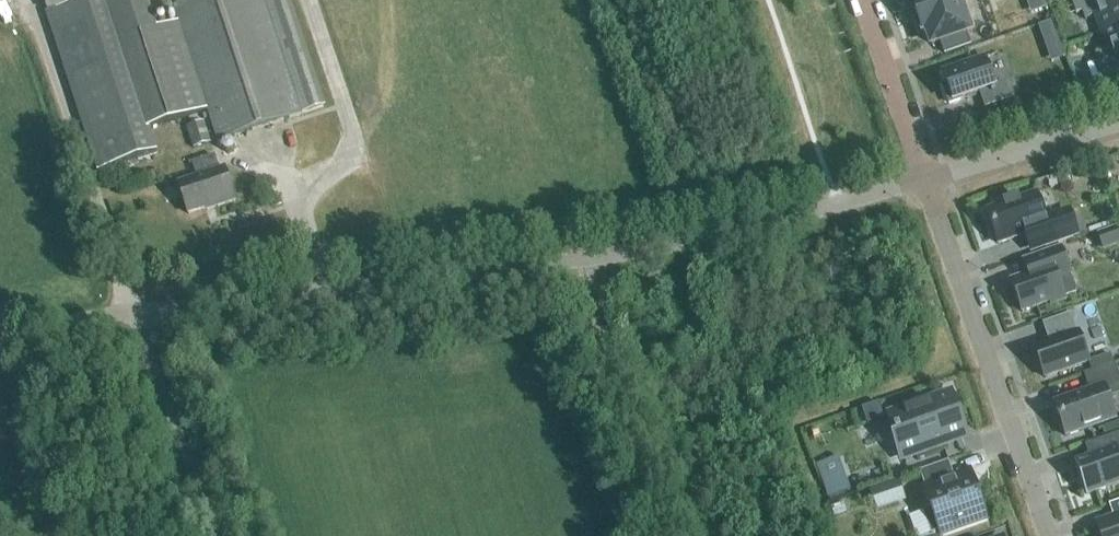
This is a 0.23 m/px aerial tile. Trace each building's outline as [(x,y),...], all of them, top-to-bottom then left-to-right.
[(48,12),(85,0),(44,0),(48,12)] [(47,15),(98,174),(156,155),(147,128),(208,108),(218,140),(325,106),(291,0),(192,0),(175,6),(180,20),(155,28),(145,0),(96,0),(47,15)] [(918,5),(915,6),(919,20),(965,3),(964,0),(916,0),(918,5)] [(1072,1),(1077,15),(1083,13),(1085,21),(1097,16),(1103,34),(1118,28),(1118,0),(1116,0),(1100,6),(1098,0),(1076,0),(1072,1)] [(975,30),(965,3),(919,20),(924,33),(927,32),(932,46),(941,43),(946,55),(970,46),(966,33),(975,30)] [(1053,21),(1038,26),(1044,41),(1059,36),(1053,21)] [(1103,34),(1109,51),(1097,55),(1100,63),(1094,65),(1099,78),(1118,71),(1118,60),(1118,58),(1118,57),(1118,28),(1103,34)] [(947,86),(943,87),(949,105),(981,94),(986,109),(1010,100),(1005,84),(995,88),(985,59),(943,74),(947,86)] [(212,144),(205,122),(187,128),(193,150),(212,144)] [(214,156),(203,160),(192,163),(197,178),(178,184),(188,213),(216,204),(217,206),(234,201),(224,170),(219,171),(214,156)] [(1048,226),(1037,195),(1019,201),(1019,200),(1004,205),(1005,206),(987,212),(999,245),(1024,236),(1031,254),(1079,237),(1072,218),(1048,226)] [(1098,236),(1103,251),(1118,245),(1118,229),(1098,236)] [(1071,277),(1061,249),(1024,262),(1029,276),(1012,282),(1023,314),(1052,304),(1052,306),(1066,302),(1065,299),(1077,295),(1071,277)] [(1071,315),(1043,325),(1049,343),(1035,348),(1046,379),(1089,364),(1078,333),(1071,315)] [(1055,405),(1066,438),(1116,420),(1109,399),(1118,396),(1118,376),(1115,365),(1084,376),(1090,392),(1055,405)] [(952,394),(889,416),(904,459),(915,455),(918,462),(949,451),(965,445),(957,422),(961,420),(952,394)] [(1076,464),(1087,495),(1118,484),(1118,438),(1109,441),(1113,451),(1076,464)] [(848,475),(826,483),(831,499),(853,491),(848,475)] [(940,531),(941,535),(987,520),(975,486),(968,488),(964,477),(965,477),(965,475),(925,489),(933,511),(926,514),(933,533),(940,531)] [(900,479),(871,490),(879,512),(908,502),(900,479)] [(1101,535),(1118,535),(1118,517),(1097,524),(1101,535)]
